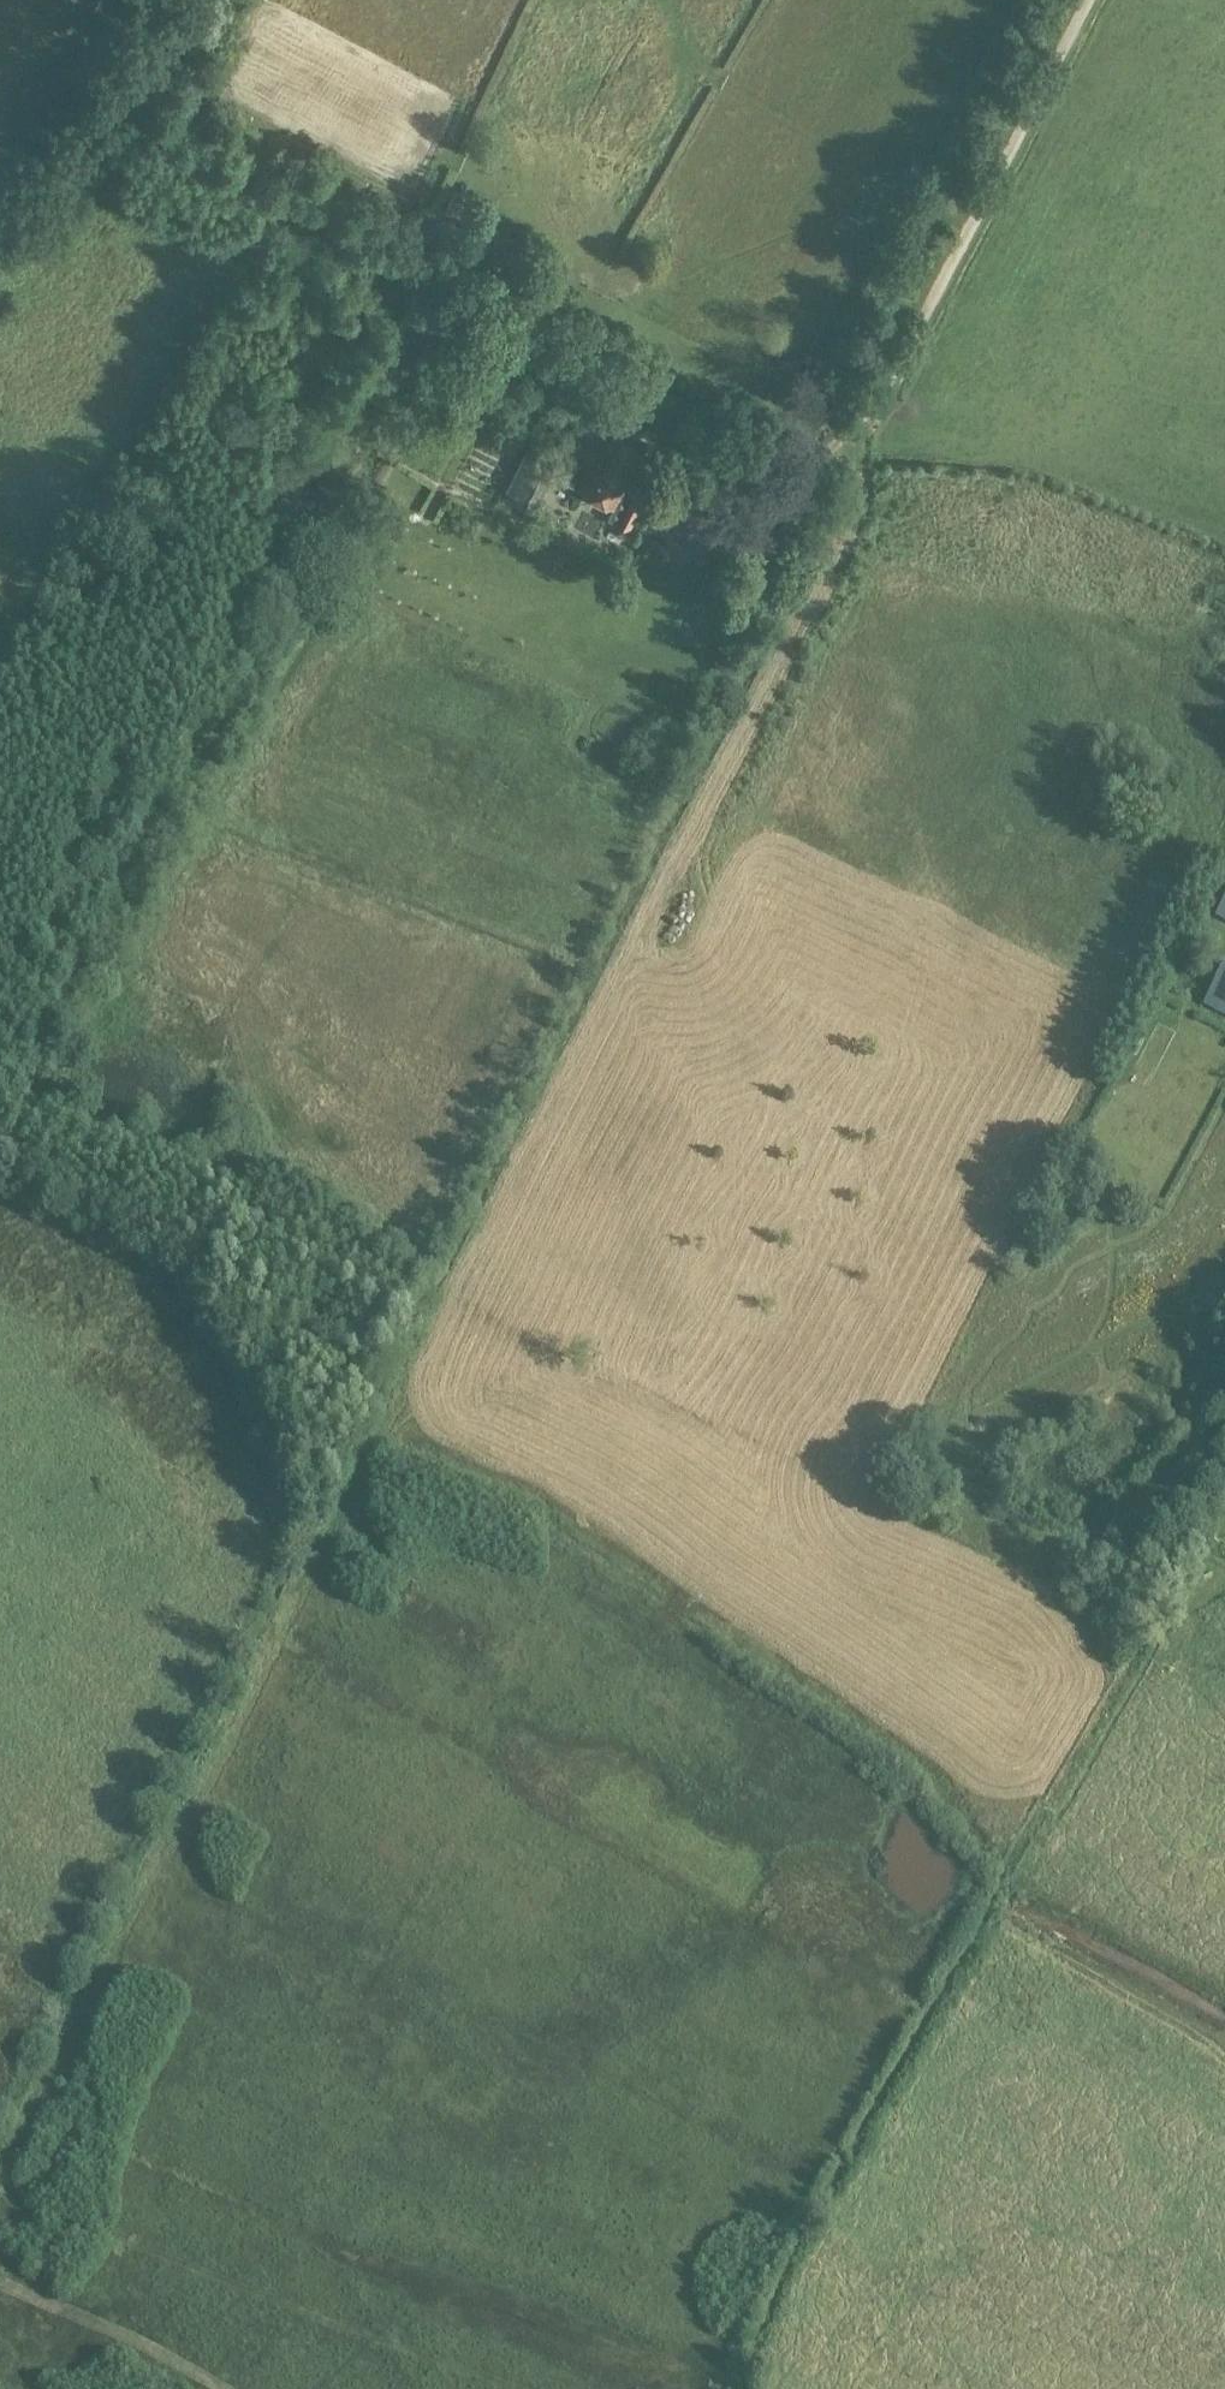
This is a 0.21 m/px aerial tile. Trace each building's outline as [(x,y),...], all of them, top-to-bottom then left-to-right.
[(633,474),(636,468),(631,465),(640,448),(613,433),(603,452),(599,451),(579,489),(614,506),(608,518),(629,528),(651,484),(633,474)] [(506,490),(538,506),(563,454),(531,438),(506,490)] [(1214,1009),(1224,1015),(1224,989),(1214,1009)]
